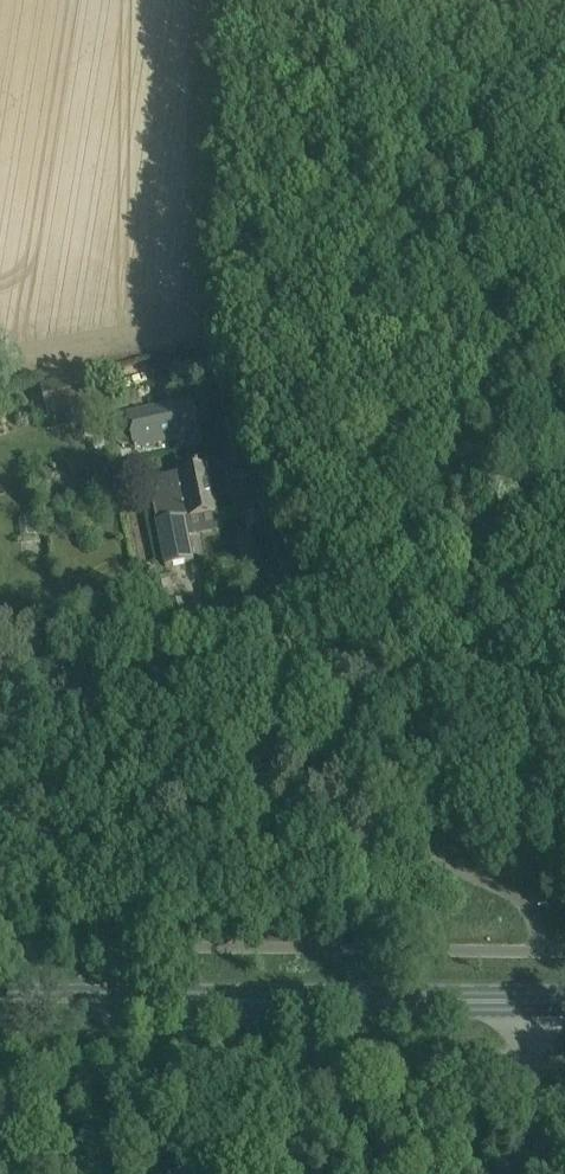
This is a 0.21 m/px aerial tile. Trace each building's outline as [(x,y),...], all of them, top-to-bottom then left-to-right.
[(41,385),(46,413),(89,404),(83,376),(41,385)] [(126,417),(112,420),(117,444),(123,448),(133,446),(134,449),(200,435),(193,399),(125,414),(126,417)] [(81,427),(77,410),(64,414),(68,430),(81,427)] [(192,561),(188,542),(184,521),(216,514),(207,467),(180,473),(181,474),(150,480),(155,507),(160,523),(164,547),(167,566),(192,561)] [(125,617),(122,601),(104,605),(108,621),(125,617)]
